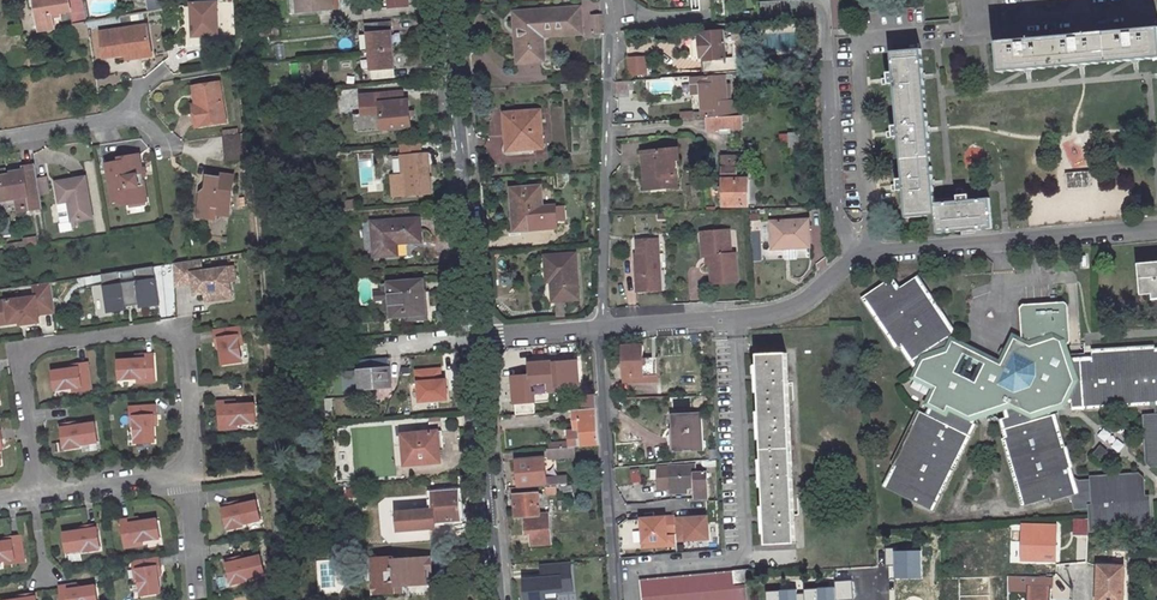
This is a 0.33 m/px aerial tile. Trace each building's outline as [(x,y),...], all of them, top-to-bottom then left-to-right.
[(31,9),(38,8),(42,31),(58,28),(56,15),(71,12),(74,25),(75,25),(87,23),(83,0),(29,0),(31,9)] [(149,9),(163,8),(162,0),(156,0),(148,1),(149,9)] [(234,0),(224,2),(229,26),(238,23),(234,0)] [(301,8),(331,5),(331,0),(301,0),(301,8)] [(214,4),(190,7),(192,28),(199,27),(201,38),(218,37),(214,4)] [(521,24),(516,24),(518,45),(542,43),(541,27),(540,21),(582,18),(581,6),(520,11),(521,24)] [(599,16),(589,17),(590,34),(594,34),(595,38),(601,37),(599,16)] [(120,17),(87,23),(88,29),(121,23),(120,17)] [(582,18),(540,21),(541,27),(583,24),(582,18)] [(87,23),(75,25),(77,39),(90,36),(88,29),(87,23)] [(381,23),(364,24),(364,33),(368,33),(369,48),(391,46),(390,31),(382,32),(381,23)] [(147,27),(101,34),(105,59),(127,56),(126,53),(151,49),(147,27)] [(199,27),(192,28),(193,39),(201,38),(199,27)] [(746,29),(731,30),(732,38),(747,37),(746,29)] [(1000,43),(1003,72),(1027,70),(1080,66),(1136,61),(1156,60),(1156,31),(1000,43)] [(699,33),(702,73),(722,72),(735,71),(734,58),(722,59),(720,32),(699,33)] [(353,48),(352,38),(340,40),(341,50),(353,48)] [(542,43),(518,45),(519,62),(544,60),(542,43)] [(391,46),(369,48),(371,76),(394,75),(391,46)] [(151,49),(126,53),(127,56),(127,61),(152,57),(151,49)] [(923,50),(895,53),(909,217),(938,214),(940,233),(993,228),(991,199),(937,204),(923,50)] [(630,76),(649,74),(648,56),(629,58),(630,76)] [(289,64),(292,79),(301,78),(299,63),(289,64)] [(722,76),(688,79),(689,94),(698,94),(699,110),(701,110),(701,119),(703,119),(739,117),(738,100),(728,101),(724,101),(723,91),(727,91),(726,84),(723,84),(722,76)] [(624,82),(613,83),(613,98),(626,97),(624,82)] [(221,84),(202,87),(203,97),(205,104),(198,105),(194,106),(198,129),(228,124),(221,84)] [(202,87),(196,88),(197,98),(198,105),(205,104),(203,97),(202,87)] [(381,120),(385,119),(385,129),(410,127),(407,101),(403,101),(402,92),(379,94),(379,95),(360,97),(361,114),(380,113),(381,120)] [(541,109),(505,112),(506,133),(516,133),(517,149),(544,147),(541,109)] [(662,122),(693,120),(693,113),(685,114),(685,111),(661,113),(662,122)] [(728,130),(728,126),(740,125),(739,117),(703,119),(704,131),(717,131),(718,135),(729,134),(728,130)] [(516,133),(506,133),(508,150),(517,149),(516,133)] [(782,148),(802,147),(801,134),(781,135),(782,148)] [(242,135),(225,138),(228,162),(244,160),(242,135)] [(420,153),(419,141),(399,143),(402,170),(390,172),(392,195),(429,191),(426,152),(420,153)] [(673,189),(674,163),(677,163),(677,152),(642,152),(642,179),(660,179),(660,189),(673,189)] [(129,162),(109,165),(114,201),(124,200),(128,200),(128,204),(146,202),(140,157),(128,159),(129,162)] [(734,158),(720,159),(720,169),(734,169),(734,158)] [(0,171),(0,201),(15,199),(22,198),(24,212),(41,209),(39,196),(37,181),(35,166),(22,168),(23,171),(11,173),(11,175),(6,177),(5,174),(5,171),(0,171)] [(734,169),(720,169),(721,207),(747,207),(745,175),(735,175),(734,169)] [(1092,174),(1068,176),(1069,189),(1093,187),(1092,174)] [(197,219),(208,220),(210,209),(218,210),(219,207),(230,208),(234,179),(220,177),(220,180),(207,179),(205,191),(201,195),(197,219)] [(85,178),(55,182),(58,204),(67,203),(70,222),(70,223),(92,220),(85,178)] [(660,179),(642,179),(641,190),(660,189),(660,179)] [(47,180),(37,181),(39,196),(49,194),(47,180)] [(541,186),(511,188),(515,230),(544,228),(541,186)] [(22,198),(15,199),(18,213),(24,212),(22,198)] [(67,203),(58,204),(61,223),(70,222),(67,203)] [(218,210),(217,217),(229,218),(230,208),(219,207),(218,210)] [(420,221),(373,225),(376,261),(400,259),(399,243),(422,241),(420,221)] [(769,224),(771,251),(808,249),(807,222),(769,224)] [(34,238),(21,240),(21,243),(22,247),(35,245),(34,238)] [(656,239),(635,240),(636,260),(634,260),(635,291),(658,290),(656,239)] [(725,245),(708,246),(709,257),(703,258),(704,270),(707,270),(708,279),(711,279),(712,297),(737,296),(736,268),(732,268),(731,256),(726,257),(725,245)] [(571,255),(543,258),(544,278),(547,278),(549,303),(574,300),(571,255)] [(201,261),(172,265),(175,288),(195,285),(195,290),(194,291),(194,296),(204,295),(205,304),(231,300),(229,283),(227,269),(202,273),(201,261)] [(1142,263),(1143,293),(1156,292),(1156,262),(1142,263)] [(108,315),(162,306),(155,266),(121,272),(123,283),(103,286),(108,315)] [(235,282),(232,268),(227,269),(229,283),(235,282)] [(424,279),(389,282),(392,309),(393,315),(422,312),(420,292),(425,291),(424,279)] [(392,309),(389,282),(383,283),(383,290),(375,291),(376,299),(384,298),(386,309),(392,309)] [(51,283),(34,285),(36,298),(0,302),(0,318),(9,317),(10,324),(21,323),(27,322),(27,325),(40,323),(39,315),(56,313),(51,283)] [(964,335),(920,284),(914,290),(918,290),(928,302),(930,301),(959,334),(959,339),(964,335)] [(903,299),(895,289),(893,291),(900,301),(903,299)] [(873,309),(872,313),(879,320),(876,323),(898,347),(900,346),(908,356),(910,354),(938,388),(954,395),(940,423),(935,420),(930,432),(928,432),(919,450),(921,451),(903,492),(904,495),(945,514),(949,513),(968,471),(966,470),(974,454),(976,455),(987,430),(985,429),(989,420),(1016,412),(1020,423),(1018,424),(1016,428),(1021,443),(1018,444),(1027,469),(1029,469),(1035,488),(1032,489),(1038,507),(1042,508),(1061,502),(1060,496),(1065,494),(1067,500),(1068,504),(1088,498),(1090,494),(1083,472),(1085,471),(1079,452),(1077,453),(1063,416),(1062,416),(1059,408),(1070,401),(1078,401),(1079,412),(1156,405),(1156,350),(1137,352),(1137,355),(1096,359),(1096,363),(1064,366),(1063,350),(1073,349),(1070,310),(1066,307),(1025,311),(1022,315),(1025,343),(1021,344),(1016,353),(1005,354),(1002,359),(1008,367),(1005,371),(961,351),(957,340),(959,339),(959,334),(930,301),(928,302),(918,290),(914,290),(903,299),(900,301),(893,291),(873,309)] [(906,357),(934,391),(938,388),(910,354),(908,356),(900,346),(898,347),(876,323),(879,320),(872,313),(873,309),(865,314),(904,360),(906,357)] [(0,318),(0,326),(10,324),(9,317),(0,318)] [(240,347),(237,328),(214,331),(216,341),(220,340),(221,349),(223,367),(242,365),(240,347)] [(641,345),(620,346),(620,376),(626,376),(626,382),(641,382),(641,376),(655,376),(655,358),(641,358),(641,345)] [(1096,352),(1096,359),(1137,355),(1137,352),(1156,350),(1156,347),(1096,352)] [(139,380),(157,379),(156,355),(147,356),(147,360),(138,361),(120,361),(121,380),(139,380)] [(371,391),(371,387),(390,386),(387,358),(360,361),(360,364),(355,365),(355,371),(343,372),(344,393),(371,391)] [(786,358),(756,360),(770,549),(800,547),(786,358)] [(552,361),(528,362),(529,385),(555,384),(555,387),(579,386),(577,360),(552,362),(552,361)] [(95,385),(92,362),(82,364),(83,368),(74,369),(56,372),(58,391),(77,388),(95,385)] [(418,405),(451,403),(450,379),(444,379),(443,367),(416,369),(418,405)] [(580,409),(569,409),(570,431),(570,432),(576,431),(577,447),(596,445),(593,396),(579,397),(580,409)] [(259,424),(258,405),(240,406),(231,407),(231,403),(221,403),(223,426),(241,425),(259,424)] [(1079,412),(1079,415),(1156,408),(1156,405),(1079,412)] [(159,407),(136,408),(137,426),(138,445),(157,444),(156,426),(155,416),(159,416),(159,407)] [(1080,451),(1067,415),(1063,416),(1077,453),(1079,452),(1085,471),(1083,472),(1090,494),(1088,498),(1094,496),(1086,472),(1089,471),(1083,450),(1080,451)] [(1141,416),(1146,470),(1156,468),(1156,415),(1141,416)] [(701,416),(676,417),(677,430),(682,430),(683,451),(704,450),(701,416)] [(907,473),(898,493),(904,495),(903,492),(921,451),(919,450),(928,432),(930,432),(935,420),(930,418),(904,472),(907,473)] [(102,442),(99,423),(83,426),(74,427),(73,423),(64,424),(68,447),(69,447),(83,445),(102,442)] [(1015,444),(1036,511),(1042,508),(1038,507),(1032,489),(1035,488),(1029,469),(1027,469),(1018,444),(1021,443),(1016,428),(1018,424),(1011,426),(1016,443),(1015,444)] [(1104,427),(1096,441),(1119,454),(1127,440),(1104,427)] [(442,430),(401,434),(405,465),(440,462),(438,447),(444,446),(442,430)] [(570,431),(564,431),(564,448),(577,447),(576,431),(570,432),(570,431)] [(1096,453),(1104,459),(1110,450),(1102,445),(1096,453)] [(569,448),(544,449),(545,458),(570,456),(569,448)] [(544,458),(516,459),(519,486),(543,484),(543,486),(566,484),(565,474),(545,475),(544,458)] [(693,496),(706,495),(704,472),(694,472),(694,465),(667,467),(669,488),(676,488),(676,493),(685,493),(685,487),(693,486),(693,496)] [(669,488),(667,467),(655,469),(657,489),(669,488)] [(621,469),(623,484),(631,483),(629,468),(621,469)] [(630,469),(632,484),(643,482),(641,468),(630,469)] [(459,492),(432,494),(434,510),(398,513),(399,531),(436,528),(436,522),(461,520),(459,492)] [(537,493),(513,495),(515,517),(520,516),(520,524),(548,522),(547,514),(539,515),(537,493)] [(266,522),(262,503),(246,506),(237,508),(236,504),(227,506),(232,529),(234,528),(247,526),(266,522)] [(674,516),(674,531),(675,539),(708,537),(706,514),(674,516)] [(665,531),(674,531),(674,516),(674,515),(640,517),(641,541),(665,540),(665,531)] [(164,540),(162,521),(143,524),(135,525),(134,521),(125,523),(128,545),(146,543),(164,540)] [(548,522),(520,524),(521,534),(526,533),(527,545),(550,544),(548,522)] [(1077,523),(1077,539),(1091,540),(1092,522),(1077,523)] [(102,549),(104,549),(101,526),(92,527),(92,531),(83,533),(67,535),(70,554),(89,551),(102,549)] [(1023,527),(1023,564),(1046,564),(1047,535),(1043,535),(1043,528),(1023,527)] [(20,534),(11,536),(12,540),(0,542),(0,561),(5,560),(24,557),(20,534)] [(405,594),(405,588),(437,586),(437,577),(442,576),(440,556),(381,559),(384,595),(405,594)] [(165,568),(163,559),(140,562),(143,580),(145,598),(164,596),(162,578),(160,568),(165,568)] [(270,577),(266,559),(250,562),(240,564),(240,560),(230,562),(236,584),(237,584),(251,581),(270,577)] [(572,588),(569,562),(564,563),(566,575),(560,576),(561,589),(572,588)] [(545,597),(544,591),(561,589),(560,576),(566,575),(564,563),(540,566),(543,578),(523,580),(526,599),(556,599),(556,596),(545,597)] [(878,574),(878,599),(915,599),(929,598),(927,572),(878,574)] [(643,582),(644,599),(749,599),(748,584),(738,584),(738,582),(748,581),(747,573),(643,582)] [(1101,599),(1124,599),(1124,576),(1102,576),(1101,599)] [(1028,599),(1052,599),(1052,590),(1049,591),(1049,582),(1028,581),(1028,599)] [(96,585),(78,588),(69,590),(69,585),(60,587),(62,599),(99,599),(96,585)] [(932,599),(941,599),(941,587),(932,587),(932,599)] [(794,592),(794,599),(803,599),(803,592),(794,592)]
